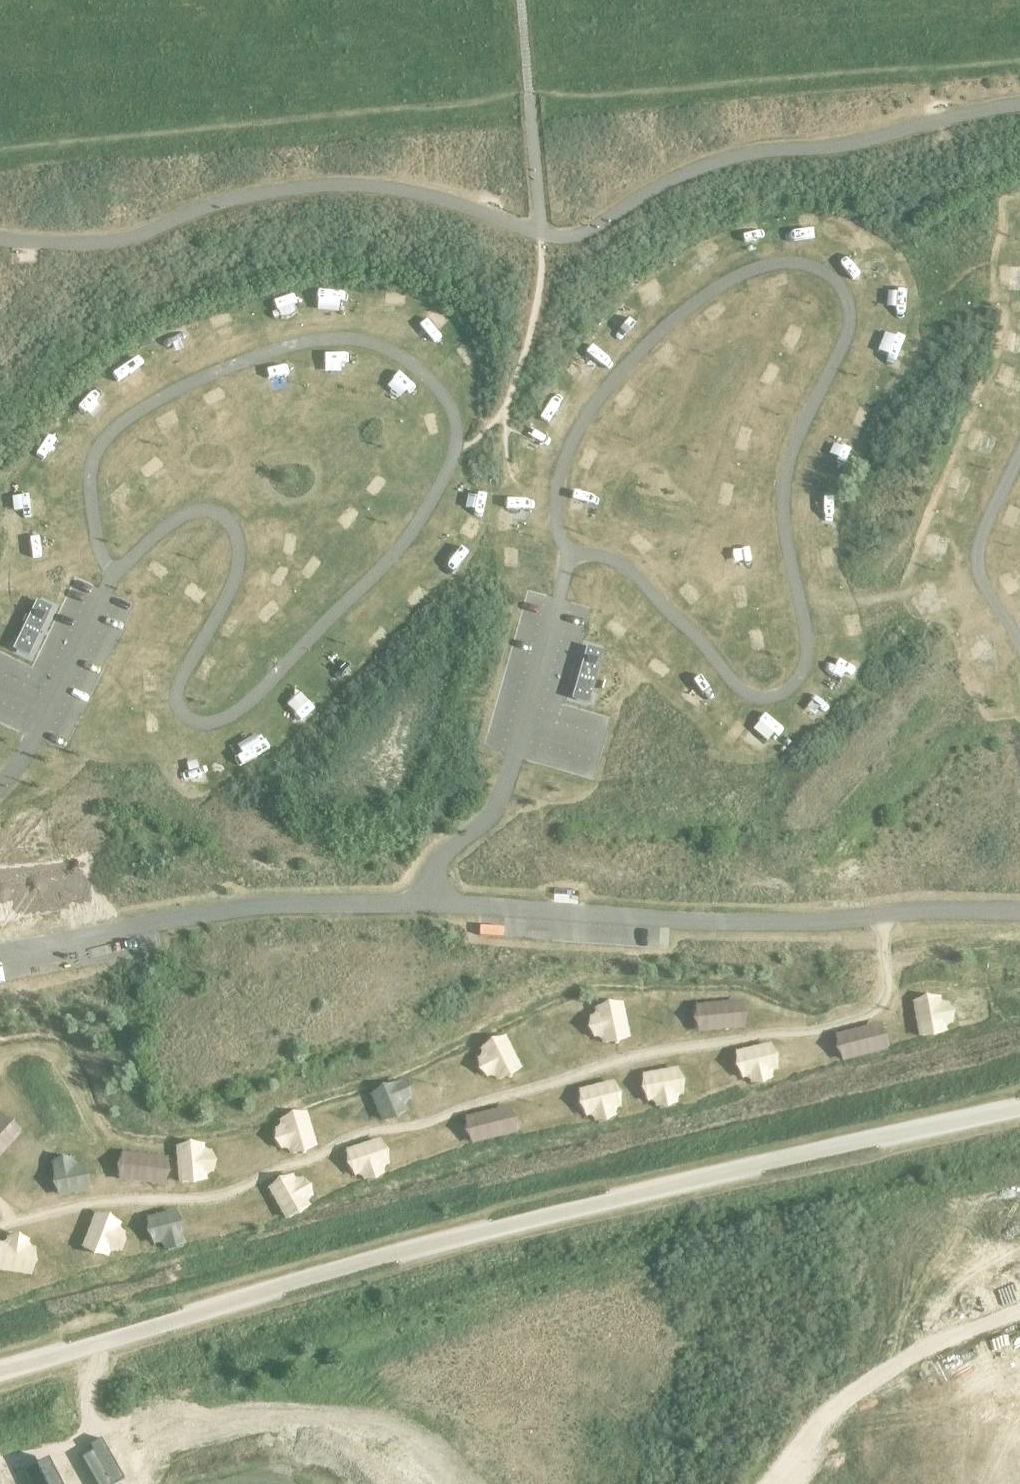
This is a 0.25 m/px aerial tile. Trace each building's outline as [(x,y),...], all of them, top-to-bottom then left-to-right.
[(18,639),(16,643),(30,650),(51,609),(38,602),(36,602),(18,639)] [(602,650),(600,650),(587,646),(575,688),(591,692),(592,686),(602,650)] [(80,1457),(95,1483),(106,1483),(109,1482),(110,1483),(112,1483),(114,1483),(123,1478),(108,1450),(104,1453),(101,1448),(105,1446),(100,1438),(88,1445),(91,1450),(80,1457)] [(23,1473),(29,1483),(60,1483),(54,1473),(50,1475),(48,1470),(52,1468),(47,1460),(23,1473)]
